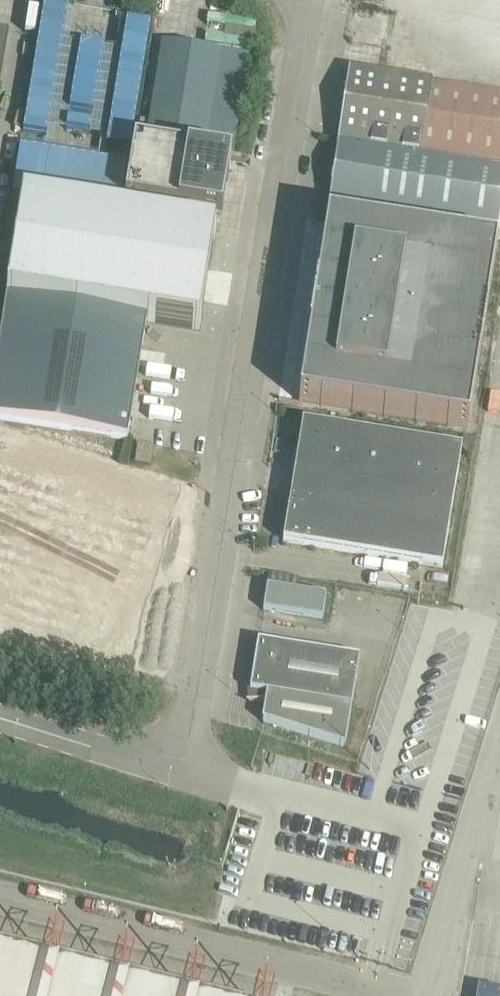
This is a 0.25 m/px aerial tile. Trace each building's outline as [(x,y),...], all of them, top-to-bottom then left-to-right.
[(146,137),(234,151),(249,57),(161,43),(146,137)] [(498,227),(499,213),(499,93),(430,82),(349,69),(329,201),(498,227)] [(126,194),(125,201),(222,217),(223,209),(224,204),(228,182),(231,159),(134,143),(126,194)] [(215,234),(22,203),(0,337),(0,421),(127,441),(146,321),(199,330),(215,234)] [(304,369),(299,402),(468,428),(497,247),(328,221),(322,254),(318,282),(309,341),(304,369)] [(283,543),(442,569),(461,449),(302,423),(283,543)] [(154,446),(138,443),(135,463),(150,465),(154,446)] [(122,672),(172,510),(0,456),(0,634),(122,672)] [(262,611),(322,621),(326,597),(266,587),(262,611)] [(351,708),(359,659),(258,643),(250,692),(255,693),(255,703),(265,702),(262,722),(345,748),(351,708)] [(121,984),(121,980),(119,980),(118,983),(51,967),(52,963),(49,963),(48,966),(0,954),(0,995),(171,995),(121,984)]
